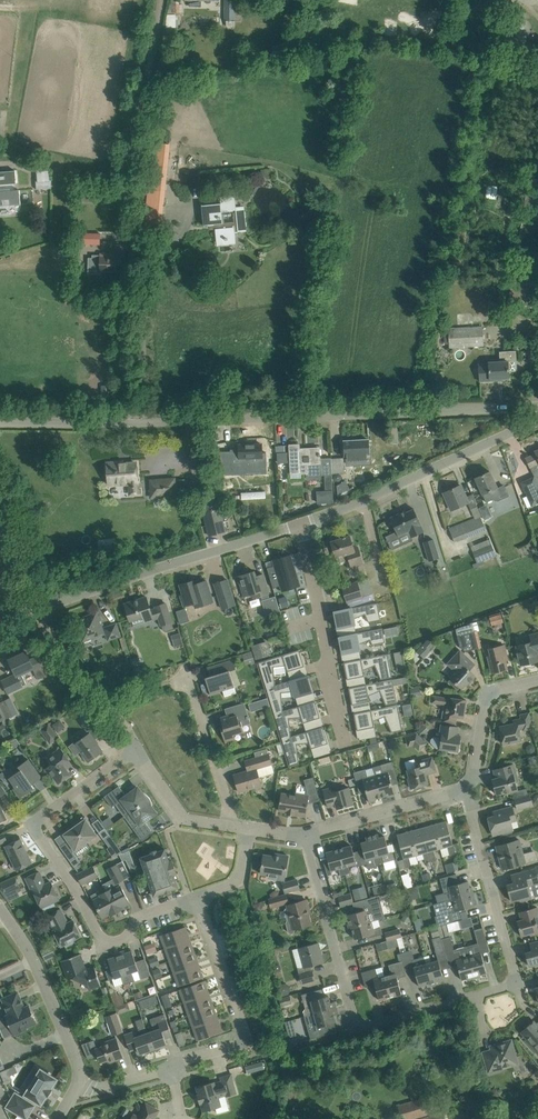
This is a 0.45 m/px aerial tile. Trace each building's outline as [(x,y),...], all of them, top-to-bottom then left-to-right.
[(235,21),(235,0),(225,0),(225,21),(235,21)] [(170,144),(168,144),(157,143),(153,190),(148,190),(147,203),(164,204),(170,144)] [(20,190),(14,190),(14,183),(17,183),(16,171),(0,172),(0,206),(21,205),(20,190)] [(36,181),(37,189),(52,188),(52,179),(36,181)] [(489,185),(486,197),(495,199),(498,186),(489,185)] [(248,231),(245,211),(237,212),(235,195),(221,197),(221,203),(202,205),(204,225),(215,224),(217,245),(227,244),(226,239),(236,238),(236,232),(248,231)] [(79,244),(93,245),(93,242),(100,242),(100,233),(79,233),(79,244)] [(101,256),(93,256),(92,269),(101,269),(101,270),(122,271),(122,257),(111,257),(111,253),(101,253),(101,256)] [(449,328),(450,348),(484,345),(482,326),(449,328)] [(489,363),(479,364),(480,381),(491,380),(490,379),(509,378),(509,371),(517,371),(516,350),(500,351),(500,361),(489,362),(489,363)] [(341,452),(352,451),(353,455),(370,454),(369,440),(341,441),(341,452)] [(262,464),(262,444),(229,445),(231,445),(231,458),(240,458),(241,472),(249,472),(248,465),(262,464)] [(322,475),(333,474),(332,458),(321,459),(321,453),(320,453),(320,448),(299,449),(299,444),(290,445),(291,473),(306,472),(307,480),(322,479),(322,475)] [(213,447),(218,461),(223,461),(220,446),(213,447)] [(526,458),(534,475),(537,473),(537,450),(535,451),(536,453),(526,458)] [(287,453),(277,453),(278,463),(288,462),(287,453)] [(332,458),(333,474),(334,480),(334,484),(343,483),(342,473),(345,473),(344,457),(332,458)] [(234,479),(230,461),(222,463),(226,481),(234,479)] [(109,482),(129,481),(130,494),(139,493),(137,463),(117,464),(117,462),(107,463),(109,482)] [(498,488),(495,481),(490,471),(476,478),(480,488),(487,503),(494,499),(495,500),(498,501),(502,499),(501,496),(497,488),(498,488)] [(535,476),(521,483),(532,505),(537,503),(537,483),(535,476)] [(151,480),(152,497),(176,495),(175,479),(151,480)] [(275,483),(263,484),(264,493),(276,492),(275,483)] [(478,507),(475,500),(472,494),(466,497),(460,485),(444,492),(452,511),(469,503),(471,510),(478,507)] [(317,491),(318,503),(334,503),(333,490),(317,491)] [(226,531),(223,521),(218,499),(202,503),(210,535),(226,531)] [(483,519),(492,515),(486,503),(478,507),(483,519)] [(403,514),(402,512),(390,518),(391,520),(389,525),(394,527),(398,535),(409,531),(412,537),(424,532),(421,525),(422,525),(414,509),(403,514)] [(449,528),(455,542),(486,530),(481,516),(449,528)] [(334,551),(336,558),(348,554),(352,567),(364,564),(359,548),(355,549),(350,536),(332,541),(331,539),(323,542),(326,553),(334,551)] [(424,542),(430,561),(439,558),(434,539),(424,542)] [(473,551),(477,563),(496,555),(492,544),(473,551)] [(275,565),(267,568),(271,578),(296,570),(291,554),(273,560),(275,565)] [(296,570),(271,578),(274,588),(281,586),(283,592),(301,586),(296,570)] [(253,594),(254,598),(269,593),(264,574),(256,576),(255,571),(238,576),(244,596),(253,594)] [(197,579),(191,581),(180,584),(184,597),(182,598),(184,606),(195,603),(196,607),(214,602),(207,580),(198,583),(197,579)] [(236,604),(227,579),(215,583),(223,609),(236,604)] [(343,585),(349,602),(363,598),(358,581),(343,585)] [(130,621),(149,615),(151,620),(159,617),(162,625),(172,622),(166,603),(155,606),(156,608),(151,610),(147,596),(125,604),(130,621)] [(270,598),(267,599),(271,614),(280,611),(276,596),(270,598)] [(352,607),(334,611),(335,613),(337,628),(349,626),(351,634),(356,633),(354,625),(355,625),(354,619),(365,614),(368,622),(381,619),(378,602),(352,607)] [(185,607),(175,611),(179,624),(189,620),(185,607)] [(488,616),(490,625),(502,622),(500,614),(488,616)] [(104,633),(102,629),(101,625),(103,625),(100,615),(96,617),(92,615),(77,620),(81,634),(79,634),(82,644),(91,640),(90,638),(104,633)] [(105,628),(109,639),(120,635),(116,624),(105,628)] [(398,626),(385,629),(386,636),(399,633),(398,626)] [(339,637),(339,639),(342,654),(354,651),(356,660),(361,659),(359,650),(360,650),(359,644),(370,640),(372,645),(386,642),(383,628),(357,633),(356,633),(351,634),(339,637)] [(475,631),(457,635),(460,646),(466,652),(479,648),(479,647),(475,631)] [(521,665),(537,661),(537,654),(537,633),(530,635),(531,642),(516,645),(521,665)] [(173,645),(182,643),(180,634),(172,635),(173,645)] [(425,642),(417,651),(423,657),(431,648),(425,642)] [(252,646),(256,659),(266,657),(263,643),(252,646)] [(484,657),(488,656),(492,673),(508,670),(505,661),(508,660),(504,645),(489,648),(489,646),(482,647),(484,657)] [(283,654),(257,662),(265,689),(276,686),(276,685),(274,667),(286,666),(288,671),(291,680),(297,678),(294,669),(305,666),(300,652),(300,649),(283,654)] [(461,649),(447,663),(454,670),(448,676),(451,678),(448,681),(458,690),(460,687),(461,688),(465,684),(467,686),(476,676),(470,671),(470,670),(466,667),(472,661),(473,660),(465,652),(461,649)] [(27,684),(22,673),(34,668),(35,670),(42,667),(37,656),(30,659),(27,651),(10,659),(17,675),(14,676),(13,676),(2,681),(8,693),(27,684)] [(345,662),(344,662),(344,665),(347,679),(359,677),(361,685),(366,684),(365,676),(364,670),(375,665),(381,679),(392,677),(392,676),(388,653),(370,657),(361,659),(356,660),(345,662)] [(208,667),(210,676),(206,677),(211,694),(223,690),(225,697),(237,693),(230,671),(236,669),(233,659),(218,664),(208,667)] [(276,686),(265,689),(273,715),(283,711),(282,692),(294,691),(296,698),(299,706),(304,704),(301,696),(313,692),(308,677),(308,675),(307,675),(297,678),(291,680),(290,680),(276,685),(276,686)] [(349,688),(349,690),(352,705),(364,702),(366,711),(371,710),(370,701),(369,695),(380,691),(386,705),(398,702),(393,679),(371,683),(366,684),(361,685),(349,688)] [(466,700),(455,698),(449,697),(448,698),(433,695),(432,703),(447,705),(446,715),(443,714),(442,722),(455,724),(456,717),(464,718),(466,700)] [(1,703),(8,718),(18,713),(11,698),(1,703)] [(283,711),(273,715),(281,740),(291,737),(291,736),(290,718),(302,717),(303,723),(304,723),(307,732),(312,730),(309,721),(321,717),(316,703),(316,701),(315,701),(304,704),(299,706),(298,706),(283,711)] [(228,715),(221,717),(223,726),(225,730),(222,731),(227,746),(228,746),(226,742),(236,739),(234,734),(245,731),(243,726),(250,724),(247,713),(244,703),(237,705),(226,708),(228,715)] [(411,703),(403,705),(405,716),(413,714),(411,703)] [(355,713),(354,713),(354,716),(357,730),(368,728),(370,738),(376,736),(375,727),(374,721),(385,716),(392,732),(403,730),(398,705),(379,708),(371,710),(366,711),(355,713)] [(96,724),(84,708),(76,714),(87,730),(96,724)] [(269,716),(267,709),(260,712),(263,719),(269,716)] [(532,728),(531,724),(529,713),(521,715),(522,720),(514,721),(514,724),(500,726),(503,744),(521,740),(519,728),(523,727),(524,730),(532,728)] [(40,729),(50,743),(60,737),(50,723),(40,729)] [(461,735),(458,735),(459,727),(441,724),(439,737),(435,736),(431,739),(431,742),(437,748),(440,749),(458,752),(461,735)] [(425,725),(418,731),(423,737),(430,730),(425,725)] [(291,737),(281,740),(281,742),(289,767),(299,764),(298,744),(309,743),(311,748),(312,748),(315,758),(319,756),(317,747),(328,743),(324,729),(323,726),(312,730),(307,732),(304,732),(291,736),(291,737)] [(76,743),(75,742),(69,746),(76,755),(81,751),(84,755),(83,755),(86,760),(87,759),(89,761),(103,751),(90,733),(76,743)] [(414,745),(419,750),(426,743),(421,738),(416,733),(405,736),(408,746),(414,745)] [(8,742),(13,749),(21,744),(17,738),(8,742)] [(73,764),(71,762),(61,748),(47,758),(52,764),(46,769),(52,777),(54,776),(59,783),(71,774),(66,768),(73,764)] [(234,775),(239,792),(262,785),(257,768),(272,764),(267,748),(254,752),(256,757),(245,760),(248,770),(234,775)] [(415,762),(417,767),(408,770),(410,777),(409,778),(411,788),(428,783),(426,774),(436,771),(432,757),(415,762)] [(35,787),(32,784),(42,777),(29,759),(19,766),(21,769),(10,778),(16,787),(14,788),(20,798),(35,787)] [(383,773),(376,775),(382,796),(387,795),(388,797),(395,795),(391,780),(397,778),(393,761),(381,765),(383,773)] [(494,769),(496,778),(492,779),(497,795),(505,792),(506,794),(518,790),(516,781),(518,781),(514,764),(504,766),(494,769)] [(366,769),(354,772),(359,789),(365,787),(367,792),(369,802),(376,800),(376,798),(382,796),(376,775),(376,774),(373,767),(366,769)] [(296,793),(295,795),(281,793),(279,810),(288,811),(287,814),(295,815),(306,816),(308,804),(320,800),(314,777),(305,779),(306,785),(308,795),(296,793)] [(120,786),(105,796),(112,807),(116,804),(125,816),(150,798),(149,797),(148,796),(146,795),(144,793),(143,793),(142,793),(138,787),(127,795),(120,786)] [(354,804),(351,793),(349,787),(333,792),(332,787),(323,790),(328,807),(336,804),(337,809),(354,804)] [(533,806),(530,793),(514,798),(517,807),(520,807),(521,809),(533,806)] [(150,798),(125,816),(133,828),(141,838),(152,830),(145,820),(156,812),(152,807),(152,805),(152,804),(152,802),(151,801),(151,799),(150,798)] [(497,811),(498,815),(489,818),(493,835),(513,829),(511,821),(516,820),(513,807),(497,811)] [(80,823),(75,826),(87,842),(97,835),(89,822),(90,822),(86,817),(79,822),(80,823)] [(434,824),(441,848),(448,846),(450,855),(456,854),(447,821),(434,824)] [(422,828),(431,861),(437,859),(434,850),(441,848),(434,824),(422,828)] [(69,840),(60,846),(75,866),(81,861),(73,851),(75,849),(76,850),(87,842),(75,826),(71,830),(70,828),(63,834),(66,839),(67,838),(69,840)] [(99,832),(104,838),(110,834),(105,828),(99,832)] [(422,828),(410,831),(416,855),(423,853),(426,862),(431,861),(422,828)] [(416,855),(410,831),(397,835),(400,845),(407,867),(412,866),(410,857),(416,855)] [(379,834),(372,835),(380,863),(395,859),(392,851),(390,852),(385,836),(380,837),(379,834)] [(359,854),(362,865),(367,863),(369,869),(376,867),(375,865),(380,863),(372,835),(366,837),(367,841),(361,842),(364,853),(359,854)] [(6,846),(17,869),(32,862),(21,839),(6,846)] [(496,846),(503,869),(537,860),(537,858),(536,850),(523,854),(519,839),(496,846)] [(339,849),(346,874),(351,872),(349,865),(356,863),(357,866),(362,865),(359,854),(355,856),(352,845),(339,849)] [(158,851),(157,850),(151,852),(152,853),(141,857),(154,896),(165,892),(166,893),(172,891),(171,890),(179,887),(176,880),(179,879),(171,855),(168,856),(165,849),(158,851)] [(346,874),(339,849),(326,852),(328,860),(324,861),(328,875),(332,874),(331,870),(339,868),(341,875),(346,874)] [(126,859),(132,871),(136,870),(129,850),(126,852),(120,854),(123,860),(126,859)] [(269,877),(285,880),(289,856),(280,854),(279,857),(264,854),(261,873),(270,875),(269,877)] [(454,861),(444,865),(448,873),(457,868),(454,861)] [(125,879),(117,864),(108,869),(116,883),(125,879)] [(77,874),(82,884),(98,876),(93,866),(77,874)] [(507,884),(512,901),(521,898),(522,901),(528,899),(532,898),(532,897),(537,896),(537,875),(536,868),(527,871),(523,872),(516,874),(515,874),(513,875),(511,875),(512,876),(514,883),(507,884)] [(51,881),(46,884),(40,871),(27,877),(33,891),(35,891),(42,907),(59,899),(51,881)] [(430,872),(422,874),(424,882),(432,879),(430,872)] [(450,892),(452,898),(472,893),(468,881),(459,883),(457,874),(440,878),(445,894),(450,892)] [(16,877),(1,884),(6,893),(21,886),(16,877)] [(283,883),(285,892),(300,888),(298,879),(287,882),(283,883)] [(396,882),(387,884),(389,892),(398,889),(396,882)] [(382,884),(373,887),(375,895),(384,892),(382,884)] [(112,888),(106,891),(117,912),(123,908),(122,906),(130,902),(121,886),(113,890),(112,888)] [(366,889),(354,892),(356,900),(368,897),(366,889)] [(110,913),(111,915),(117,912),(106,891),(101,894),(99,891),(91,895),(102,917),(110,913)] [(343,891),(333,894),(335,899),(339,898),(341,906),(353,902),(351,893),(344,895),(343,891)] [(435,916),(438,926),(469,918),(467,908),(475,906),(472,893),(452,898),(452,899),(439,902),(442,914),(435,916)] [(269,899),(271,907),(289,902),(287,894),(269,899)] [(358,912),(346,915),(349,927),(372,921),(385,917),(379,896),(372,897),(355,902),(358,912)] [(292,919),(288,920),(286,922),(289,932),(291,934),(294,933),(295,930),(295,929),(312,924),(307,908),(309,908),(307,899),(287,905),(292,919)] [(517,921),(521,936),(530,934),(531,935),(537,933),(537,924),(535,916),(537,915),(537,909),(537,907),(530,909),(520,912),(522,920),(517,921)] [(65,944),(66,947),(74,943),(73,940),(82,936),(73,920),(68,922),(61,909),(47,916),(55,930),(54,930),(62,946),(65,944)] [(372,921),(349,927),(352,927),(355,939),(368,935),(368,938),(383,934),(381,926),(374,928),(372,921)] [(161,935),(166,948),(190,939),(186,926),(161,935)] [(466,946),(474,976),(487,973),(480,949),(488,946),(483,927),(474,930),(478,943),(466,946)] [(387,940),(388,941),(397,938),(402,937),(400,928),(385,932),(387,940)] [(446,955),(441,936),(432,939),(438,958),(446,955)] [(442,939),(446,955),(448,962),(456,960),(462,979),(474,976),(466,946),(454,949),(451,936),(442,939)] [(387,940),(386,941),(388,948),(388,949),(399,946),(397,938),(388,941),(387,940)] [(166,948),(170,960),(195,952),(190,939),(166,948)] [(386,941),(377,943),(379,950),(388,948),(386,941)] [(532,951),(526,953),(530,966),(537,964),(537,941),(530,943),(532,951)] [(299,948),(304,966),(298,968),(302,983),(316,979),(311,966),(324,962),(319,942),(299,948)] [(125,950),(119,952),(130,982),(135,980),(132,972),(138,970),(141,978),(151,975),(145,958),(136,961),(132,951),(125,953),(125,950)] [(401,953),(403,961),(405,967),(416,964),(412,950),(401,953)] [(112,969),(106,971),(109,980),(113,979),(115,986),(116,986),(124,983),(125,984),(129,983),(130,982),(119,952),(114,954),(115,956),(108,959),(112,969)] [(170,960),(175,973),(199,964),(195,952),(170,960)] [(81,953),(62,960),(65,969),(70,967),(73,977),(88,985),(90,989),(102,985),(95,966),(89,968),(85,967),(81,953)] [(438,984),(437,981),(444,979),(439,960),(432,962),(430,955),(424,956),(432,985),(438,984)] [(432,985),(424,956),(419,957),(421,965),(414,967),(419,986),(427,984),(428,986),(432,985)] [(391,974),(385,976),(391,997),(402,994),(398,978),(407,975),(405,967),(403,961),(389,965),(391,974)] [(175,973),(179,986),(204,977),(199,964),(175,973)] [(391,997),(385,976),(378,977),(376,968),(362,972),(366,987),(375,984),(380,1000),(391,997)] [(180,989),(185,1002),(209,993),(205,980),(180,989)] [(308,1015),(337,1007),(335,1001),(331,1002),(329,995),(325,996),(322,988),(310,992),(302,994),(308,1015)] [(30,1005),(28,1006),(25,1007),(18,992),(3,999),(9,1014),(6,1016),(14,1035),(28,1029),(27,1027),(37,1022),(30,1005)] [(168,993),(162,996),(164,1002),(170,1000),(168,993)] [(185,1002),(189,1015),(214,1006),(209,993),(185,1002)] [(118,994),(112,996),(116,1006),(125,1003),(122,996),(118,994)] [(290,995),(279,998),(281,1006),(292,1003),(290,995)] [(148,998),(139,1001),(142,1009),(151,1006),(148,998)] [(194,1027),(218,1018),(214,1006),(189,1015),(194,1027)] [(308,1015),(305,1016),(311,1038),(327,1034),(324,1025),(336,1022),(334,1015),(338,1013),(337,1007),(308,1015)] [(107,1016),(113,1035),(124,1031),(118,1014),(117,1012),(107,1016)] [(154,1030),(148,1033),(154,1051),(160,1049),(159,1047),(167,1044),(165,1038),(172,1035),(165,1013),(150,1019),(154,1030)] [(154,1051),(148,1033),(143,1018),(136,1020),(141,1035),(135,1037),(133,1032),(125,1034),(130,1050),(138,1048),(140,1053),(148,1050),(149,1053),(154,1051)] [(223,1031),(218,1018),(194,1027),(198,1040),(223,1031)] [(521,1032),(527,1038),(525,1040),(537,1054),(537,1024),(534,1020),(521,1032)] [(297,1035),(290,1037),(292,1045),(299,1043),(297,1035)] [(99,1055),(101,1062),(109,1059),(110,1062),(123,1057),(117,1038),(109,1041),(110,1044),(97,1048),(94,1040),(83,1044),(89,1058),(99,1055)] [(513,1048),(514,1048),(512,1040),(501,1043),(501,1044),(494,1046),(492,1050),(483,1052),(489,1071),(498,1069),(499,1066),(512,1063),(515,1057),(513,1048)] [(262,1061),(246,1066),(248,1073),(264,1069),(262,1061)] [(25,1099),(16,1093),(8,1106),(27,1118),(35,1105),(32,1104),(35,1100),(41,1104),(47,1095),(48,1094),(48,1093),(50,1089),(51,1090),(52,1088),(57,1079),(41,1069),(26,1094),(27,1095),(25,1099)] [(227,1096),(236,1093),(231,1075),(222,1077),(223,1081),(215,1083),(214,1082),(197,1087),(199,1094),(198,1094),(200,1103),(202,1103),(204,1111),(206,1110),(210,1111),(213,1108),(221,1106),(218,1096),(226,1094),(227,1096)] [(402,1118),(411,1118),(433,1113),(428,1097),(398,1105),(402,1118)] [(159,1110),(146,1103),(139,1117),(134,1114),(131,1118),(154,1118),(159,1110)]
